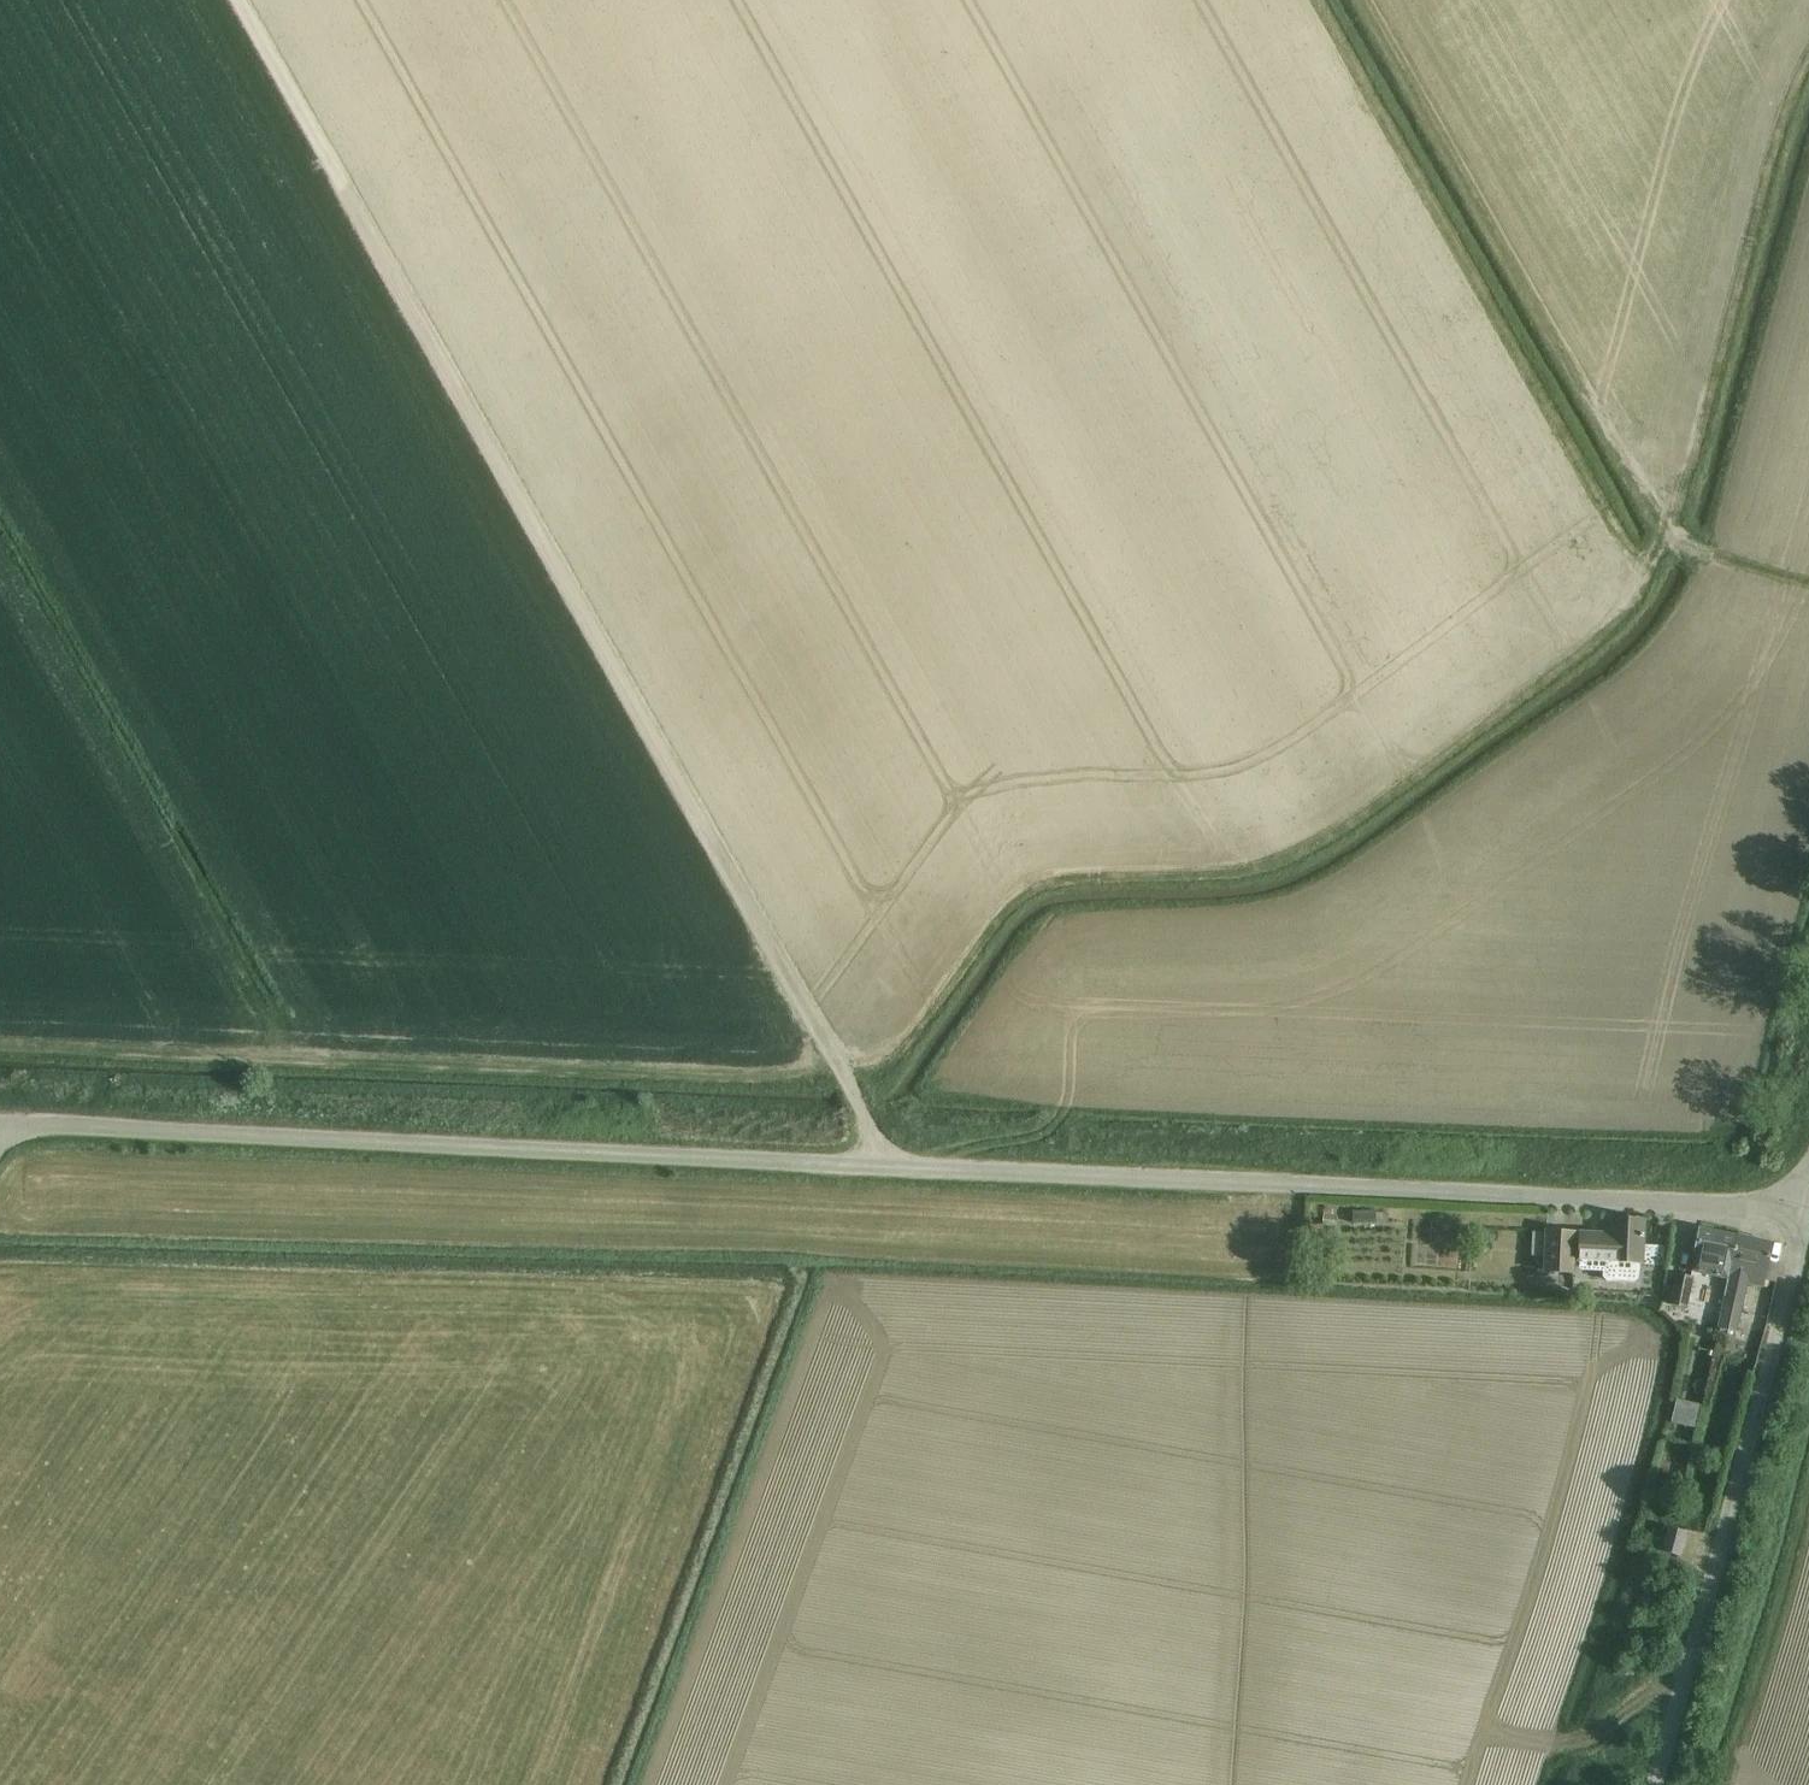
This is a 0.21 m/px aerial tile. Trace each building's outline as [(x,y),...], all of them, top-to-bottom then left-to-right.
[(1375,1223),(1375,1211),(1354,1211),(1354,1223),(1375,1223)] [(1579,1260),(1578,1270),(1602,1272),(1602,1277),(1606,1282),(1635,1284),(1640,1279),(1641,1265),(1660,1266),(1661,1246),(1642,1245),(1643,1221),(1642,1221),(1612,1219),(1611,1235),(1605,1235),(1584,1233),(1580,1233),(1579,1260)] [(1727,1279),(1737,1237),(1699,1229),(1690,1271),(1727,1279)] [(1547,1230),(1545,1274),(1573,1275),(1575,1231),(1547,1230)] [(1477,1231),(1477,1243),(1488,1243),(1489,1231),(1477,1231)] [(1737,1237),(1727,1279),(1728,1279),(1718,1329),(1738,1333),(1748,1283),(1762,1286),(1764,1277),(1771,1244),(1737,1237)] [(1687,1311),(1694,1278),(1675,1274),(1668,1307),(1687,1311)] [(1661,1478),(1657,1492),(1673,1496),(1676,1482),(1661,1478)] [(1662,1552),(1679,1557),(1686,1532),(1669,1528),(1662,1552)]
